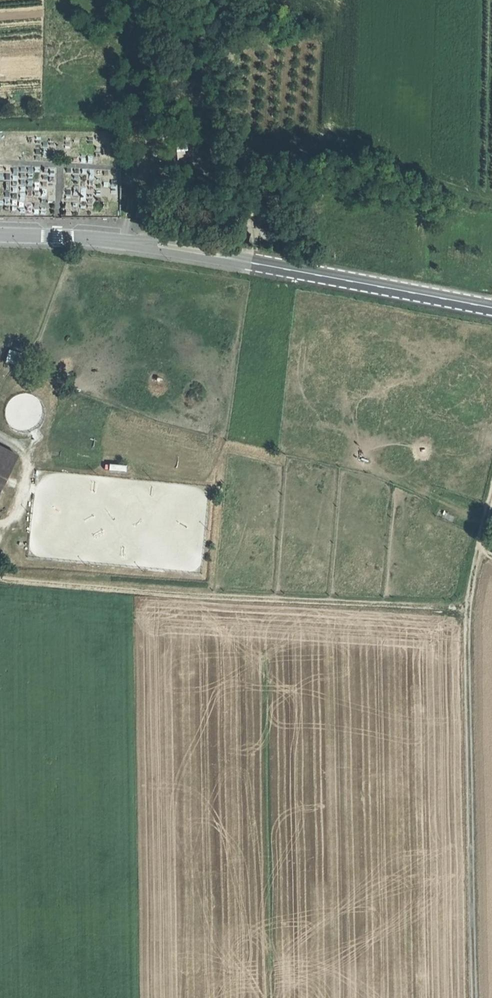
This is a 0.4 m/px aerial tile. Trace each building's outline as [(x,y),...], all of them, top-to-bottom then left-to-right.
[(269,208),(257,211),(259,220),(271,218),(269,208)] [(0,445),(0,488),(17,454),(0,445)]
